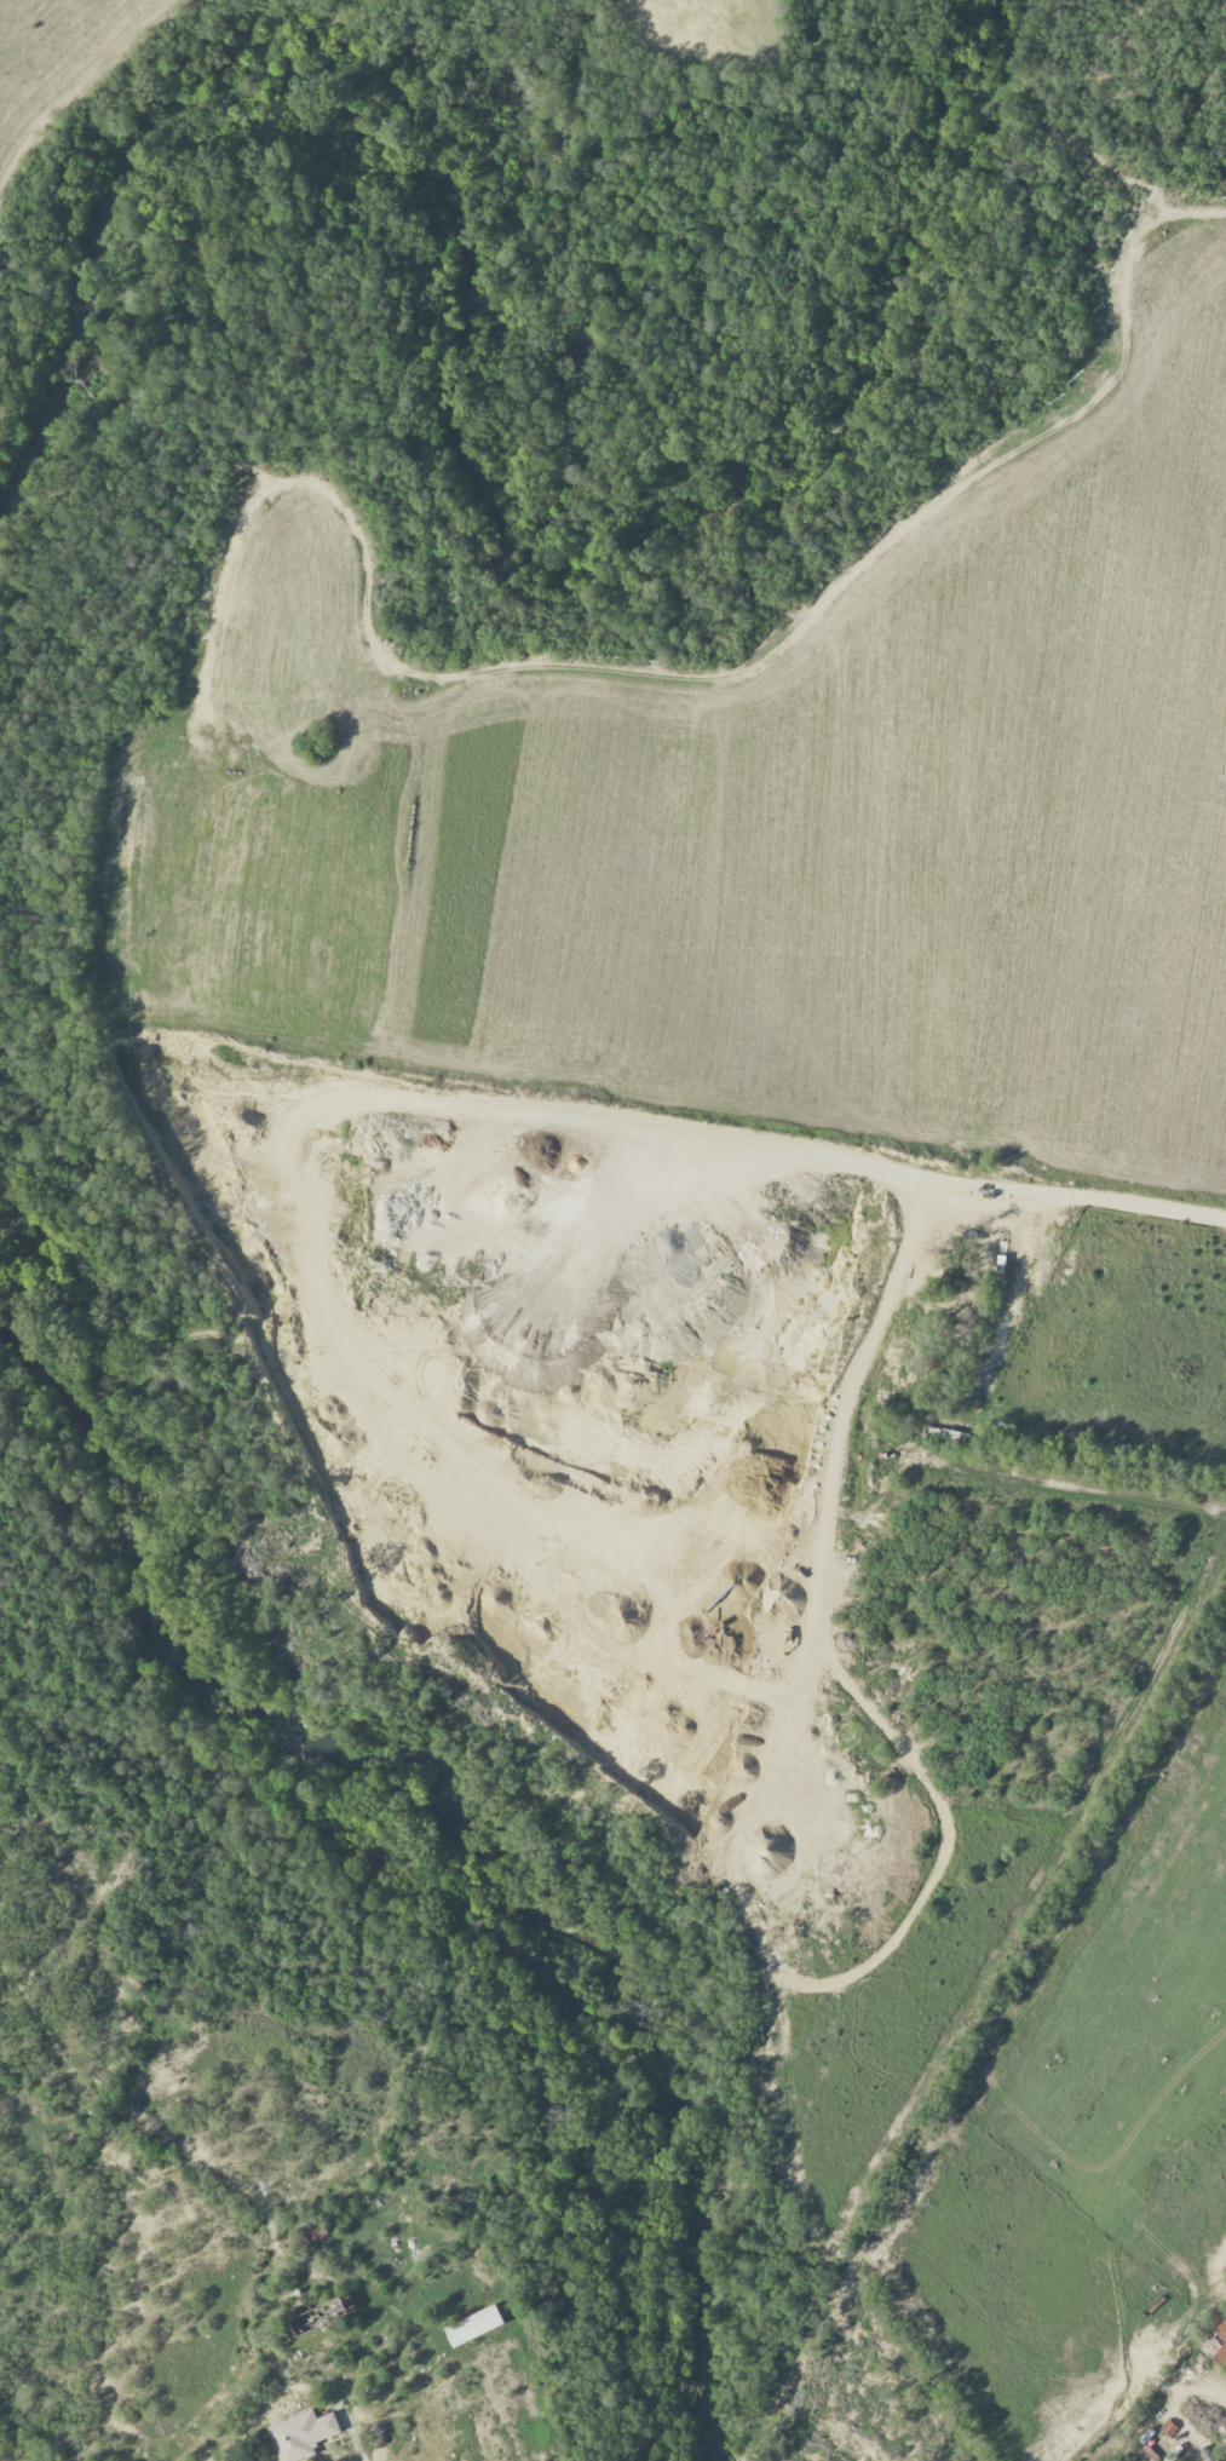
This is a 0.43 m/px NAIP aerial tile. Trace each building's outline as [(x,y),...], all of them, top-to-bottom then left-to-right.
[(1225,2364),(1225,2316),(1215,2332),(1213,2331),(1202,2346),(1225,2364)] [(284,2460),(301,2460),(321,2454),(317,2443),(346,2432),(338,2411),(321,2418),(317,2409),(271,2426),(284,2460)]
